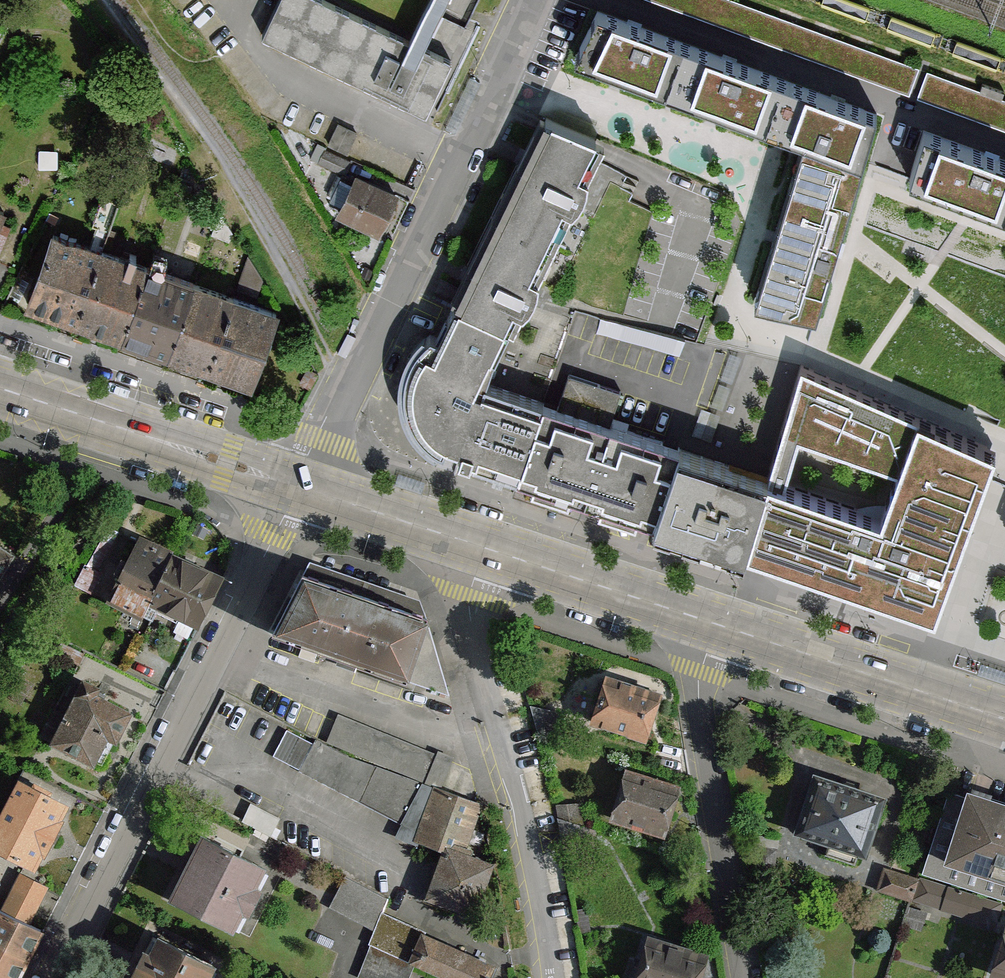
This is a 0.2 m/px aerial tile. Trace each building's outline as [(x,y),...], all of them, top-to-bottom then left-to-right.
[(410,42),(320,0),(279,0),(263,34),(425,111),(449,61),(421,48),(444,0),(430,0),(410,42)] [(755,301),(817,313),(875,114),(597,11),(574,57),(614,71),(620,73),(626,75),(710,106),(716,108),(722,110),(803,140),(801,145),(800,149),(799,153),(775,232),(774,237),(772,242),(755,301)] [(598,151),(601,144),(540,115),(535,124),(533,129),(523,148),(516,164),(467,267),(451,300),(455,302),(507,327),(512,329),(522,309),(531,302),(537,288),(537,278),(571,207),(579,202),(581,197),(585,188),(585,178),(594,159),(598,151)] [(327,146),(347,156),(359,132),(339,122),(327,146)] [(925,129),(910,179),(1004,214),(1004,159),(925,129)] [(343,168),(334,190),(346,194),(354,172),(343,168)] [(396,191),(356,173),(336,215),(377,234),(396,191)] [(12,223),(0,218),(4,209),(0,207),(0,252),(12,223)] [(66,317),(93,244),(89,242),(53,228),(25,302),(66,317)] [(66,317),(112,334),(139,261),(102,247),(93,244),(66,317)] [(139,261),(112,334),(162,353),(189,279),(161,269),(149,264),(139,261)] [(230,295),(189,279),(162,353),(202,368),(230,295)] [(276,312),(230,295),(202,368),(249,385),(276,312)] [(769,478),(725,462),(683,448),(607,424),(558,408),(550,405),(485,383),(507,327),(455,302),(438,336),(429,334),(413,351),(408,364),(403,382),(403,402),(416,431),(426,443),(443,452),(446,442),(461,445),(457,459),(526,479),(534,482),(532,488),(567,499),(569,493),(601,503),(599,511),(603,513),(626,520),(636,522),(639,516),(645,518),(654,521),(719,541),(736,546),(748,550),(769,478)] [(992,449),(800,366),(773,461),(769,478),(748,550),(759,553),(934,612),(992,449)] [(558,408),(607,424),(618,391),(568,375),(558,408)] [(147,604),(171,554),(172,550),(138,535),(136,539),(107,602),(123,610),(141,618),(147,604)] [(11,555),(0,548),(0,573),(11,555)] [(147,604),(196,627),(220,576),(171,554),(147,604)] [(304,578),(273,632),(447,694),(425,618),(304,578)] [(658,695),(604,678),(589,724),(626,736),(644,741),(658,695)] [(53,710),(39,737),(55,745),(59,747),(63,749),(93,765),(94,761),(107,738),(115,742),(117,738),(126,720),(130,714),(95,695),(98,688),(82,680),(63,716),(53,710)] [(559,711),(530,706),(537,732),(551,737),(559,711)] [(436,754),(337,716),(335,721),(327,743),(440,786),(451,756),(437,751),(436,754)] [(271,756),(298,771),(313,744),(286,730),(271,756)] [(349,757),(316,739),(313,744),(298,771),(334,788),(401,822),(419,784),(349,757)] [(679,784),(624,768),(609,820),(664,836),(669,818),(679,784)] [(884,798),(813,775),(794,834),(865,857),(884,798)] [(16,779),(0,810),(0,854),(33,871),(41,856),(43,858),(62,821),(60,819),(67,805),(16,779)] [(419,784),(401,822),(395,835),(443,850),(425,897),(474,915),(492,863),(461,853),(479,806),(419,784)] [(967,792),(966,797),(944,791),(918,877),(999,901),(1004,903),(1004,803),(967,792)] [(264,867),(200,835),(182,871),(168,898),(232,931),(242,912),(248,915),(261,889),(255,885),(264,867)] [(890,869),(883,866),(876,890),(911,900),(918,877),(890,869)] [(35,880),(19,873),(1,911),(29,925),(47,888),(48,887),(35,880)] [(999,901),(918,877),(911,900),(992,924),(999,901)] [(386,897),(344,878),(335,896),(330,909),(371,928),(379,911),(386,897)] [(926,913),(907,907),(901,925),(920,931),(926,913)] [(41,931),(29,925),(1,911),(0,910),(0,977),(18,977),(41,931)] [(379,911),(371,928),(373,929),(367,943),(370,944),(413,964),(444,977),(490,977),(495,967),(460,950),(423,933),(424,931),(379,911)] [(989,977),(992,977),(1004,977),(1004,924),(989,977)] [(135,977),(207,977),(214,963),(156,935),(148,951),(143,948),(130,974),(135,976),(135,977)] [(648,937),(635,977),(699,977),(706,956),(648,937)] [(370,944),(355,976),(360,977),(407,977),(412,967),(413,964),(370,944)]
